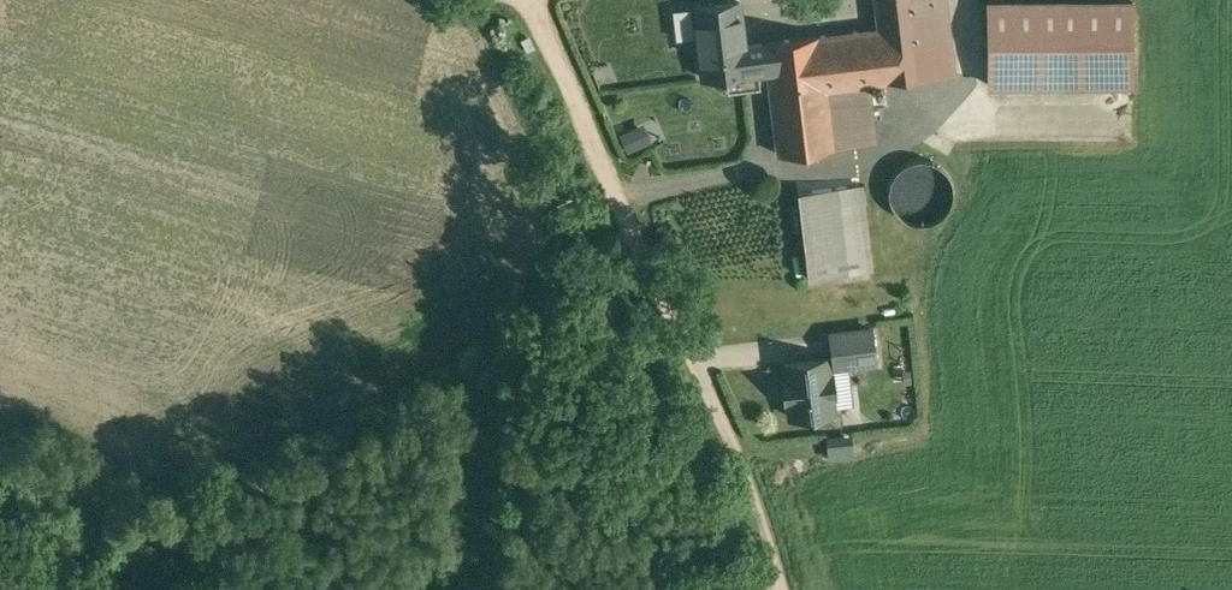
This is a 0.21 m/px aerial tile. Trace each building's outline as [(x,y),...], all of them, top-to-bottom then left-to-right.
[(766,42),(769,67),(779,154),(875,142),(868,83),(886,81),(886,80),(954,72),(945,0),(876,0),(880,28),(766,42)] [(992,83),(1142,81),(1142,0),(992,0),(992,83)] [(739,2),(695,7),(703,76),(747,71),(747,70),(769,67),(766,42),(744,44),(739,2)] [(633,149),(657,141),(651,122),(626,131),(633,149)] [(956,202),(959,189),(956,176),(948,165),(937,158),(924,156),(912,159),(901,167),(894,178),(892,190),(894,203),(902,214),(913,221),(926,223),(939,220),(949,213),(956,202)] [(860,184),(836,187),(846,273),(871,270),(860,184)] [(836,187),(798,192),(808,278),(846,273),(836,187)] [(872,355),(870,329),(831,333),(834,359),(872,355)] [(781,364),(787,416),(833,410),(827,359),(781,364)]
